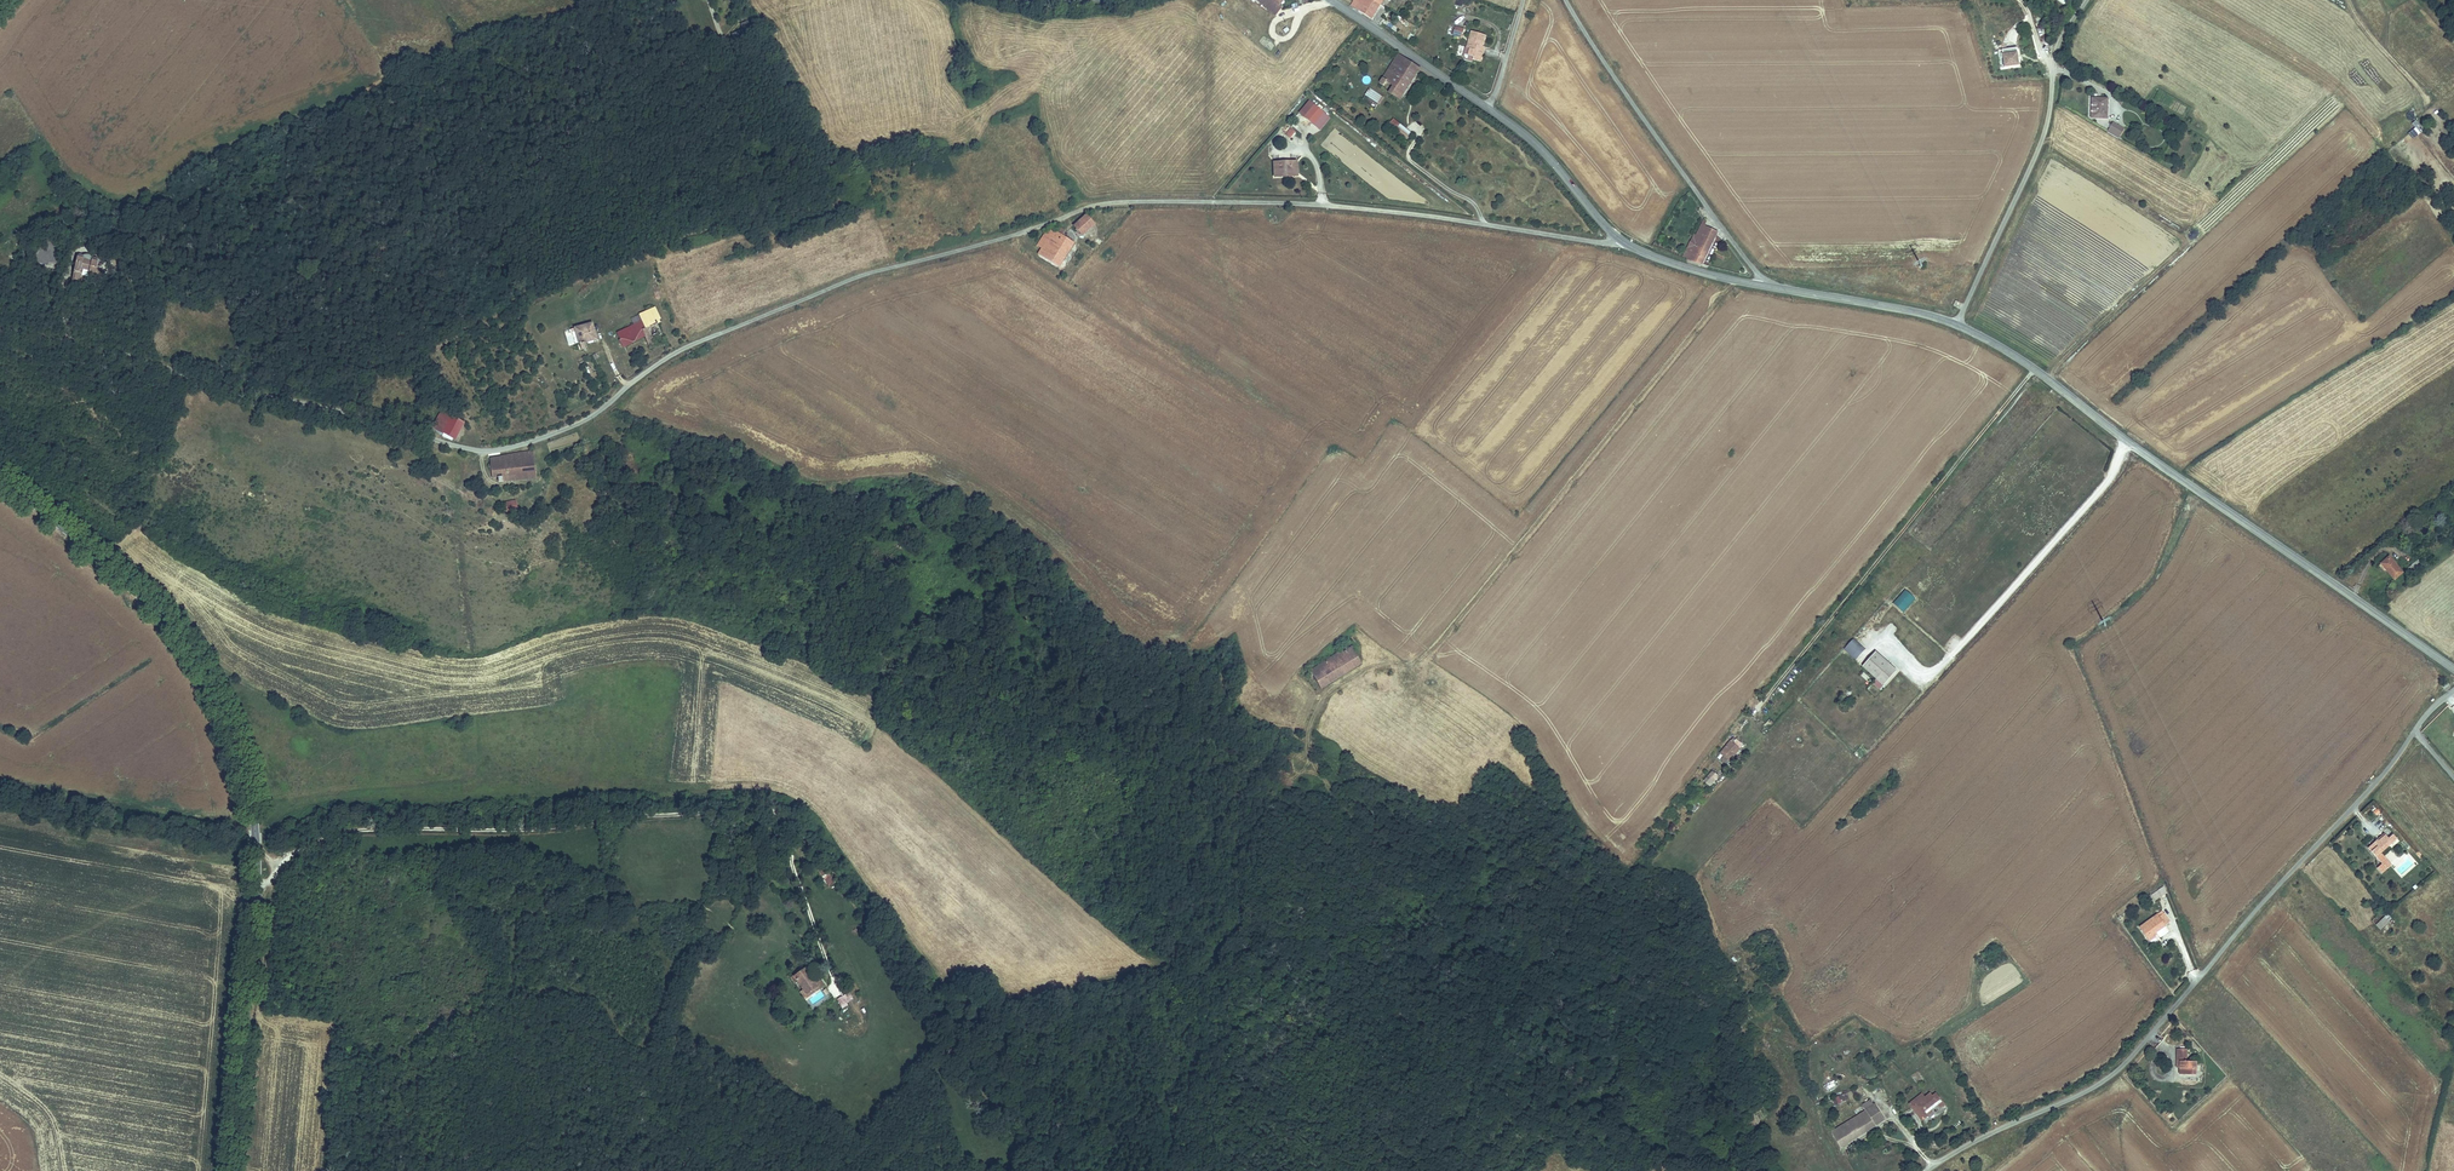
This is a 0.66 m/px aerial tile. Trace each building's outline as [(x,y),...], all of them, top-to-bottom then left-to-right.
[(1277,17),(1284,8),(1282,6),(1287,0),(1257,0),(1277,17)] [(1357,8),(1362,0),(1355,0),(1352,5),(1357,8)] [(1357,8),(1361,11),(1368,0),(1362,0),(1357,8)] [(1361,11),(1372,18),(1381,3),(1378,0),(1368,0),(1361,11)] [(725,23),(728,31),(747,24),(742,11),(735,13),(737,19),(725,23)] [(747,24),(728,31),(729,36),(753,28),(751,23),(747,24)] [(1455,27),(1452,37),(1462,40),(1465,30),(1455,27)] [(1473,32),(1467,48),(1472,50),(1470,56),(1475,58),(1474,61),(1482,64),(1484,56),(1477,53),(1479,45),(1482,46),(1485,36),(1473,32)] [(1487,47),(1482,46),(1479,45),(1477,53),(1484,56),(1487,47)] [(1472,50),(1467,48),(1465,48),(1463,58),(1474,61),(1475,58),(1470,56),(1472,50)] [(2017,57),(2016,53),(2018,52),(2017,48),(2003,50),(2004,60),(2007,59),(2008,67),(2019,65),(2018,57),(2017,57)] [(1420,68),(1398,55),(1383,82),(1389,91),(1402,99),(1420,68)] [(1365,95),(1379,104),(1384,97),(1370,88),(1365,95)] [(2091,98),(2090,117),(2105,118),(2106,99),(2091,98)] [(1313,120),(1322,109),(1313,102),(1304,113),(1313,120)] [(2400,113),(2405,120),(2417,110),(2411,103),(2400,113)] [(1388,125),(1399,134),(1400,132),(1408,139),(1413,133),(1394,118),(1388,125)] [(2107,129),(2117,136),(2122,129),(2111,122),(2107,129)] [(2417,125),(2408,133),(2413,139),(2423,131),(2417,125)] [(1284,134),(1290,139),(1296,132),(1290,127),(1284,134)] [(1275,173),(1285,173),(1285,171),(1297,171),(1296,159),(1274,159),(1275,173)] [(1085,217),(1072,229),(1081,239),(1094,226),(1085,217)] [(1703,219),(1685,255),(1703,264),(1719,231),(1707,225),(1708,221),(1703,219)] [(1057,228),(1055,229),(1051,235),(1054,237),(1043,254),(1059,264),(1072,245),(1059,237),(1063,232),(1057,228)] [(36,253),(35,261),(58,263),(58,254),(55,242),(49,234),(36,253)] [(82,260),(82,258),(76,257),(70,283),(76,285),(80,269),(86,270),(85,276),(90,277),(94,261),(90,260),(89,262),(82,260)] [(651,349),(666,342),(658,322),(661,321),(656,307),(639,314),(642,320),(617,330),(624,346),(646,337),(651,349)] [(580,353),(588,351),(586,344),(600,341),(595,321),(573,326),(580,353)] [(431,432),(436,438),(445,441),(446,436),(456,440),(462,424),(438,412),(431,432)] [(531,454),(488,458),(490,478),(496,477),(497,482),(533,479),(531,454)] [(503,503),(503,514),(516,514),(515,503),(503,503)] [(2390,557),(2381,564),(2394,581),(2403,574),(2390,557)] [(2418,558),(2403,569),(2410,579),(2419,572),(2414,567),(2421,561),(2418,558)] [(1892,603),(1903,612),(1915,598),(1904,589),(1892,603)] [(1336,655),(1303,677),(1310,687),(1318,682),(1323,689),(1358,666),(1352,657),(1371,645),(1364,634),(1339,651),(1336,655)] [(1866,647),(1854,637),(1843,649),(1856,660),(1866,647)] [(1862,668),(1884,686),(1896,671),(1875,653),(1862,668)] [(1860,680),(1854,687),(1860,692),(1866,686),(1860,680)] [(1732,742),(1720,757),(1730,765),(1742,750),(1732,742)] [(1713,773),(1705,782),(1710,787),(1718,778),(1713,773)] [(2385,836),(2370,850),(2384,866),(2379,871),(2384,876),(2394,867),(2384,856),(2400,842),(2395,837),(2390,841),(2385,836)] [(820,866),(815,869),(829,888),(834,884),(820,866)] [(2154,900),(2167,894),(2164,887),(2150,893),(2154,900)] [(2161,910),(2138,926),(2149,942),(2156,937),(2153,933),(2169,922),(2161,910)] [(2387,914),(2375,925),(2380,930),(2388,923),(2391,926),(2395,923),(2387,914)] [(799,987),(802,991),(806,996),(815,989),(817,991),(823,987),(818,979),(815,982),(804,968),(792,978),(799,987)] [(806,996),(802,991),(800,993),(805,1000),(817,991),(815,989),(806,996)] [(847,1003),(854,999),(849,992),(837,999),(842,1008),(848,1005),(847,1003)] [(2179,1058),(2179,1067),(2179,1074),(2195,1074),(2195,1060),(2185,1060),(2185,1048),(2176,1048),(2176,1057),(2179,1058)] [(1825,1092),(1837,1086),(1834,1080),(1822,1086),(1825,1092)] [(1835,1106),(1849,1100),(1846,1092),(1831,1098),(1835,1106)] [(1914,1106),(1924,1099),(1921,1095),(1909,1104),(1921,1120),(1931,1113),(1929,1111),(1921,1117),(1914,1106)] [(1929,1095),(1924,1099),(1914,1106),(1921,1117),(1929,1111),(1937,1105),(1940,1109),(1944,1106),(1936,1095),(1932,1098),(1929,1095)] [(1864,1111),(1831,1133),(1840,1148),(1882,1121),(1869,1097),(1860,1104),(1864,1111)]
